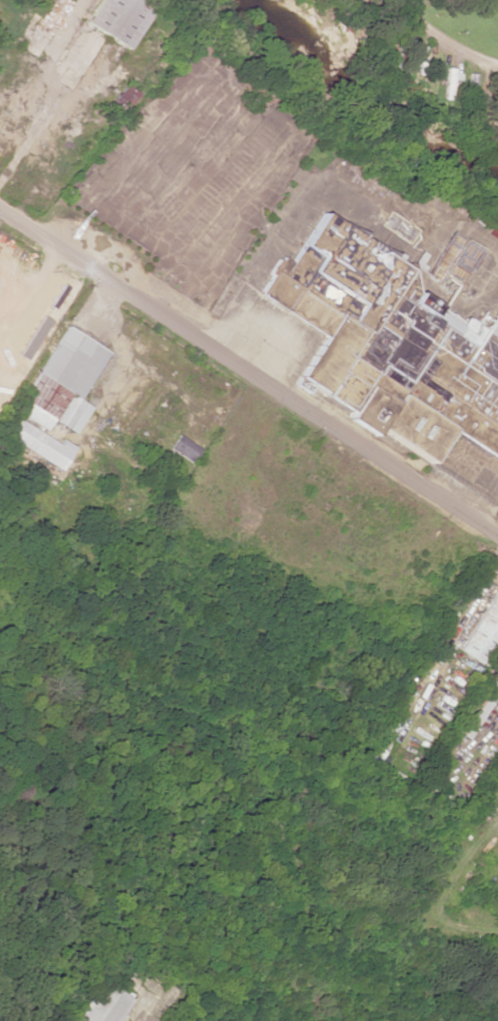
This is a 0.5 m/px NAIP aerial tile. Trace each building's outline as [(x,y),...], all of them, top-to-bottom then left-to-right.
[(151,8),(137,0),(98,0),(83,24),(126,49),(151,8)] [(450,100),(454,69),(445,67),(440,99),(450,100)] [(463,317),(461,318),(322,214),(287,261),(281,256),(255,290),(322,340),(291,382),(302,391),(306,385),(346,415),(350,411),(425,467),(453,430),(497,463),(497,303),(479,329),(463,317)] [(428,270),(457,284),(464,269),(471,272),(482,250),(447,233),(428,270)] [(47,430),(52,421),(75,434),(90,406),(80,401),(107,350),(63,326),(16,413),(47,430)] [(10,415),(0,432),(0,434),(60,470),(74,447),(59,438),(57,443),(10,415)] [(169,449),(191,463),(200,449),(178,434),(169,449)] [(486,665),(497,644),(497,585),(460,650),(486,665)] [(127,998),(95,979),(70,1020),(113,1020),(127,998)]
